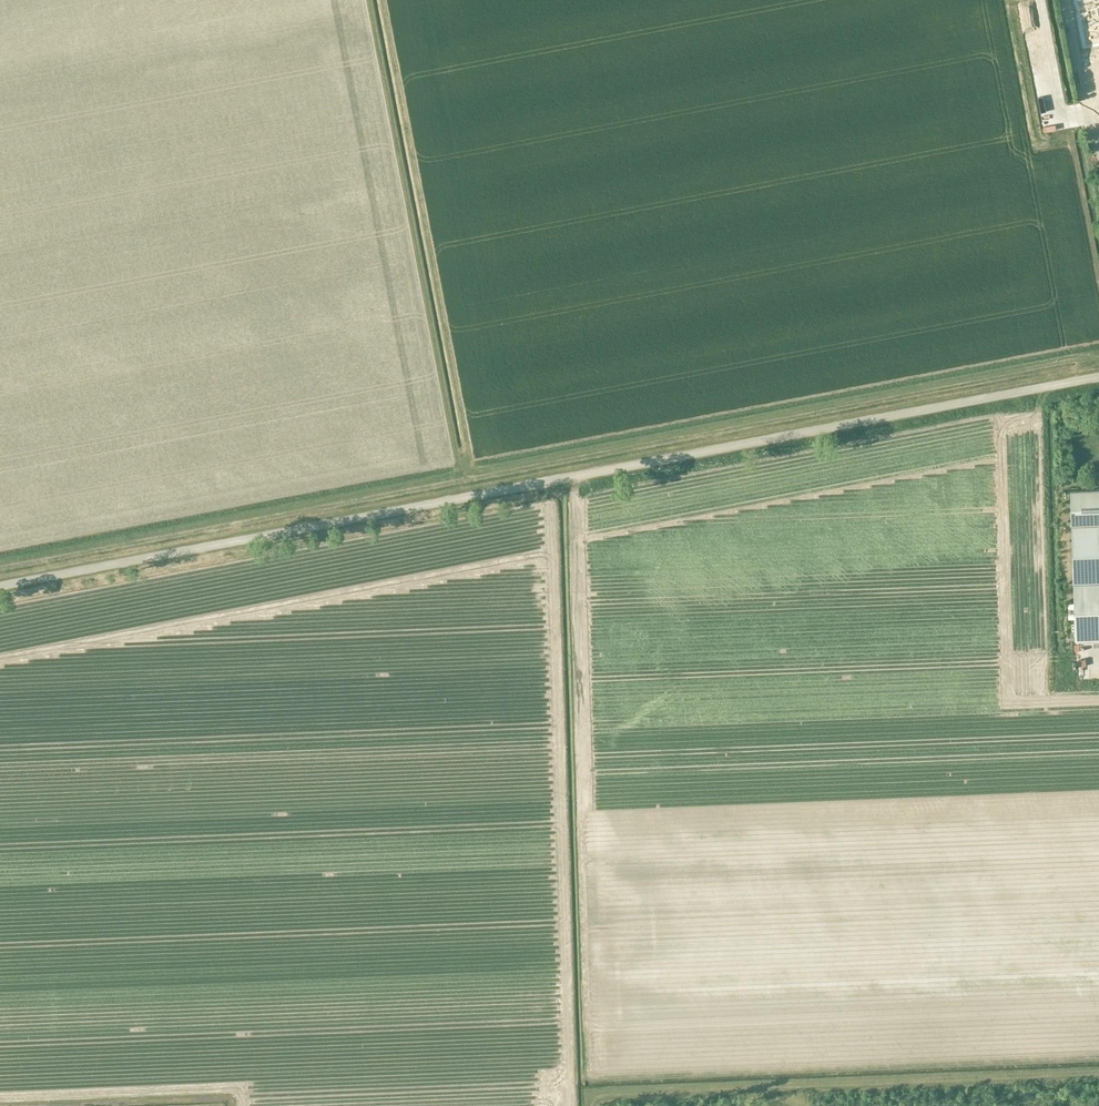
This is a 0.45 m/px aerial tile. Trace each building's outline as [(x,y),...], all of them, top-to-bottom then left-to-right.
[(1084,57),(1098,54),(1098,0),(1072,0),(1084,57)] [(1072,526),(1098,525),(1098,489),(1070,490),(1072,526)] [(1072,526),(1075,640),(1098,639),(1098,525),(1072,526)]
